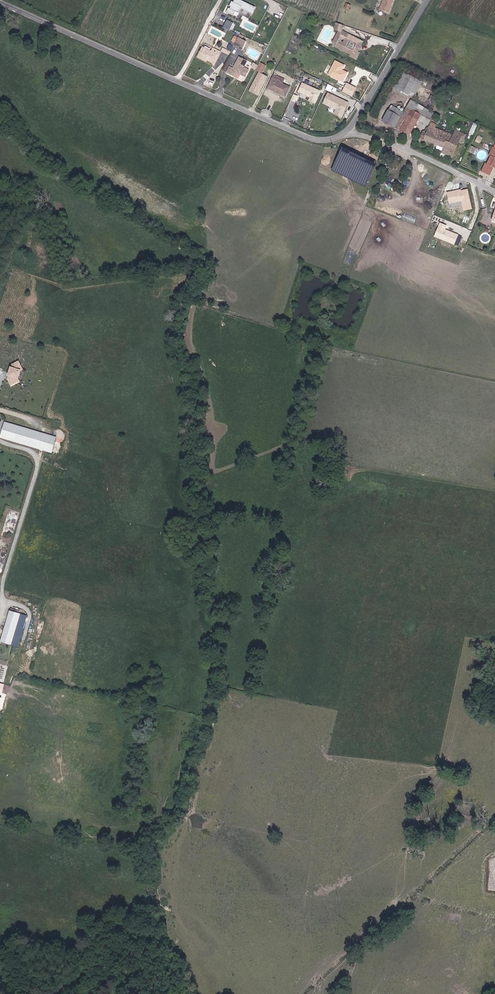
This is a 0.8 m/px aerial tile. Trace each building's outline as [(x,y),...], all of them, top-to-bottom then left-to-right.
[(252,0),(232,0),(232,1),(233,2),(232,4),(230,3),(228,7),(236,11),(238,7),(241,8),(243,3),(254,9),(257,3),(252,0)] [(396,0),(384,0),(380,10),(390,15),(396,0)] [(233,22),(226,19),(223,27),(230,30),(233,22)] [(239,34),(235,43),(244,47),(247,38),(239,34)] [(363,42),(348,34),(344,43),(341,49),(342,50),(344,51),(345,51),(351,54),(353,55),(358,53),(359,49),(358,48),(359,46),(361,46),(363,42)] [(336,47),(341,49),(344,43),(341,41),(335,39),(334,42),(336,47)] [(197,57),(202,60),(203,58),(208,60),(214,59),(216,54),(218,55),(220,53),(212,49),(211,51),(202,46),(197,57)] [(203,58),(202,60),(213,65),(218,55),(216,54),(214,59),(208,60),(203,58)] [(248,58),(240,54),(235,66),(231,64),(228,70),(240,75),(242,71),(247,74),(250,67),(245,65),(248,58)] [(329,72),(343,79),(348,70),(343,68),(345,64),(336,59),(329,72)] [(266,66),(259,62),(255,70),(258,72),(261,74),(266,66)] [(248,92),(256,96),(267,77),(261,74),(258,72),(248,92)] [(415,96),(422,80),(402,72),(395,88),(415,96)] [(274,77),(272,81),(282,86),(285,82),(274,77)] [(267,90),(284,99),(289,90),(282,86),(272,81),(267,90)] [(357,88),(347,83),(343,91),(353,96),(357,88)] [(320,92),(302,84),(298,93),(310,98),(308,102),(314,105),(320,92)] [(334,88),(328,85),(324,93),(330,96),(334,88)] [(330,96),(327,95),(322,106),(336,112),(333,117),(342,122),(350,105),(330,96)] [(401,116),(395,128),(409,134),(421,114),(425,107),(415,101),(408,114),(406,118),(401,116)] [(436,113),(425,107),(421,114),(432,120),(436,113)] [(444,147),(449,135),(435,128),(436,124),(431,122),(427,133),(423,132),(422,134),(419,133),(417,137),(438,145),(444,147)] [(470,132),(474,134),(478,124),(474,122),(470,132)] [(444,147),(442,153),(451,158),(458,142),(461,133),(455,130),(452,136),(449,135),(444,147)] [(493,147),(489,155),(491,156),(487,164),(486,163),(482,172),(489,175),(492,167),(494,168),(494,148),(493,147)] [(375,163),(343,148),(332,170),(364,185),(375,163)] [(461,190),(447,193),(449,204),(461,201),(464,211),(472,209),(467,190),(462,191),(461,190)] [(447,225),(440,223),(434,236),(454,245),(458,235),(445,230),(447,225)] [(24,370),(20,360),(12,364),(8,380),(12,386),(20,382),(24,370)] [(50,456),(54,442),(4,426),(0,437),(0,442),(50,456)] [(18,620),(7,618),(0,643),(0,645),(10,648),(18,620)]
